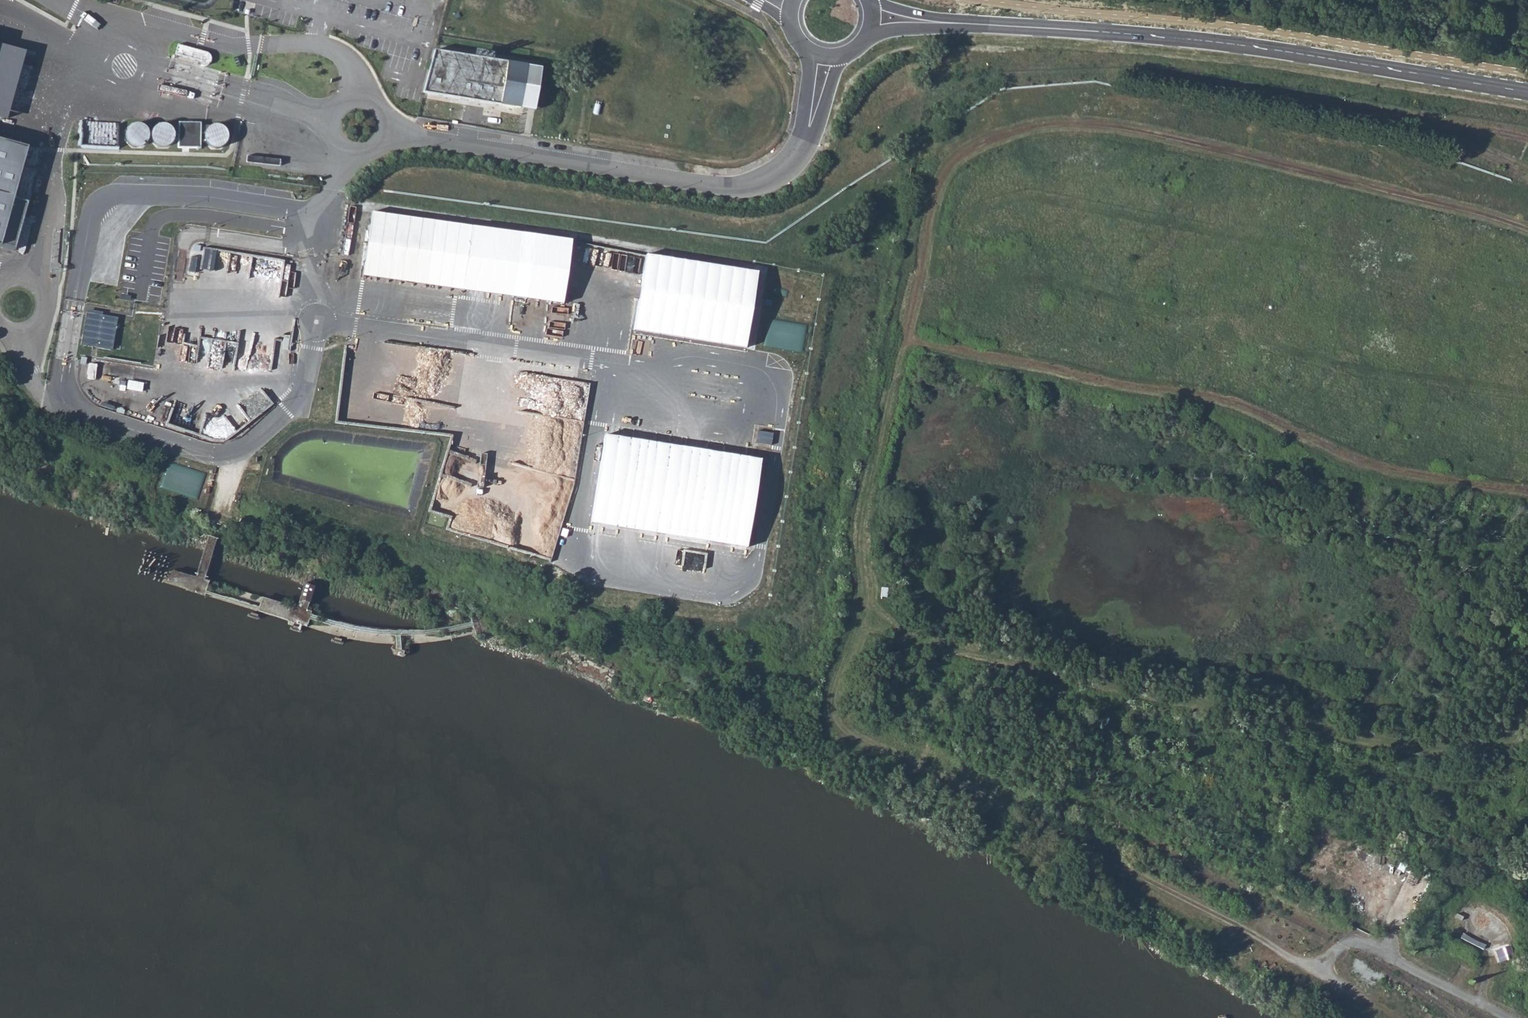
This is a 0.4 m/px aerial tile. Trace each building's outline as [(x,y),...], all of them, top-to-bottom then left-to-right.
[(1,119),(20,50),(0,45),(0,119),(1,119)] [(208,53),(178,45),(176,55),(201,61),(201,65),(204,67),(208,67),(210,65),(212,60),(211,57),(208,53)] [(542,68),(434,50),(424,92),(526,108),(535,109),(542,68)] [(199,122),(176,122),(176,147),(199,147),(199,122)] [(129,125),(130,144),(148,143),(146,123),(129,125)] [(206,144),(225,145),(225,126),(207,125),(206,144)] [(24,147),(0,141),(0,239),(24,147)] [(564,238),(367,213),(359,276),(556,301),(564,238)] [(756,272),(645,253),(632,328),(744,347),(756,272)] [(87,310),(83,344),(114,348),(118,313),(87,310)] [(759,459),(600,434),(586,524),(745,549),(759,459)] [(1499,960),(1515,954),(1511,944),(1495,950),(1499,960)]
